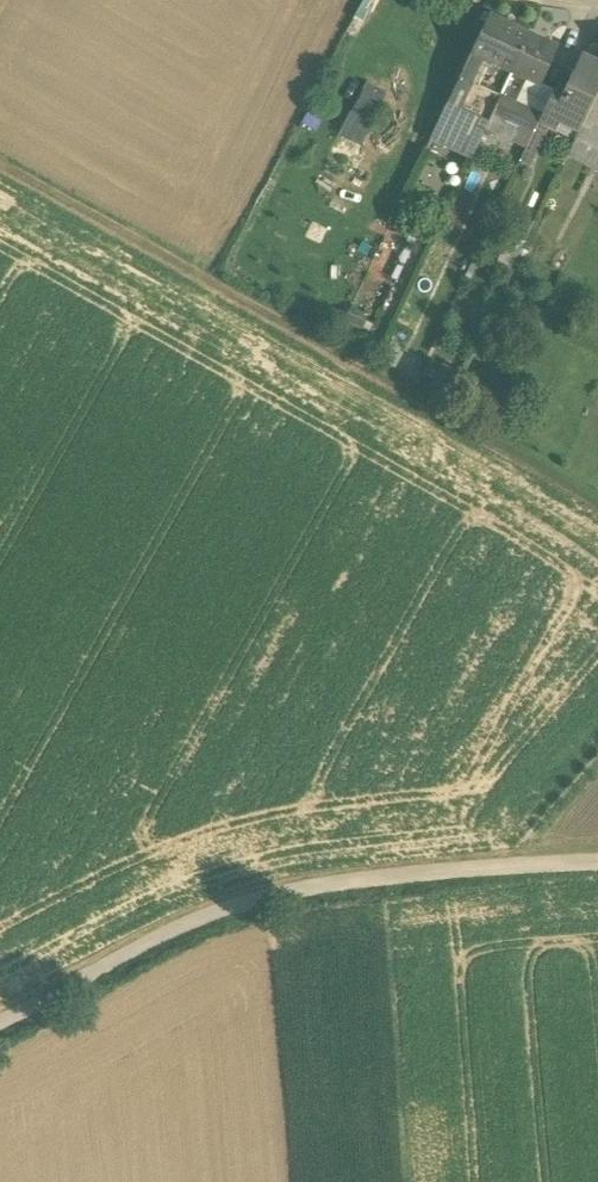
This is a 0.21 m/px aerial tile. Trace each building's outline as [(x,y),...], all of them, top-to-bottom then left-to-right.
[(530,33),(490,14),(461,77),(472,83),(480,66),(496,74),(499,66),(512,72),(530,33)] [(558,46),(530,33),(512,72),(540,85),(558,46)] [(555,116),(557,117),(580,128),(591,106),(597,92),(597,64),(583,57),(565,95),(555,116)] [(472,83),(461,77),(452,93),(493,112),(501,96),(472,83)] [(370,81),(359,107),(380,116),(391,90),(370,81)] [(542,115),(540,118),(554,124),(557,117),(555,116),(565,95),(554,89),(542,115)] [(493,112),(452,93),(439,120),(480,140),(493,112)] [(542,115),(501,96),(493,112),(534,131),(540,118),(542,115)] [(591,106),(580,128),(575,140),(597,153),(597,109),(591,106)] [(343,134),(366,144),(376,120),(354,110),(343,134)] [(471,159),(480,140),(439,120),(430,140),(471,159)]
